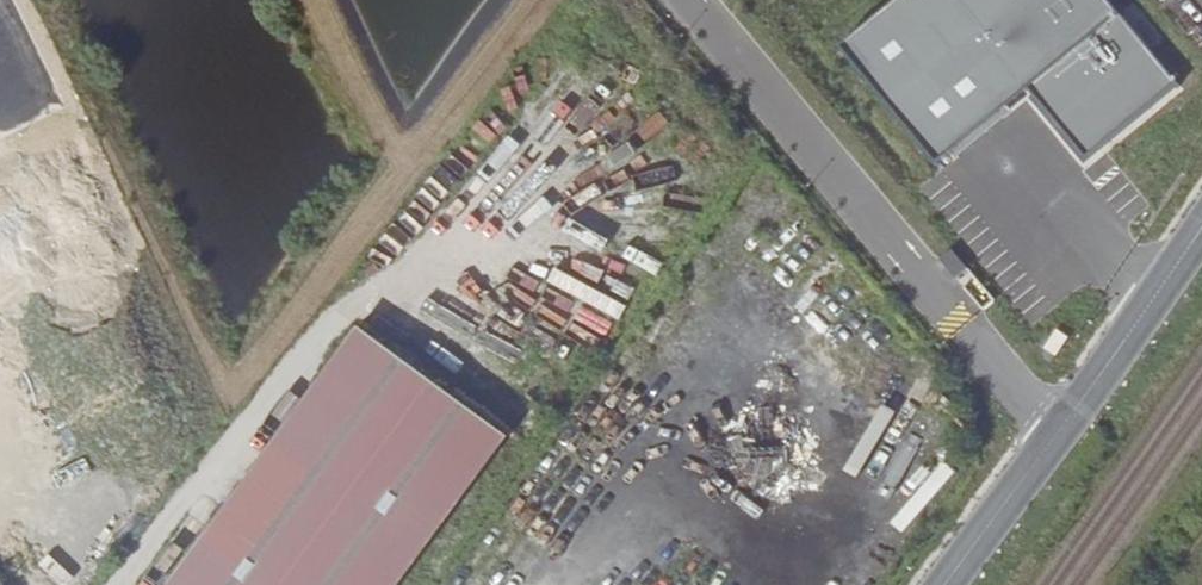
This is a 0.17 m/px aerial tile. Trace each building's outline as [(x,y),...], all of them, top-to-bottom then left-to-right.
[(1115,0),(876,0),(832,36),(935,161),(1031,83),(1085,150),(1177,76),(1115,0)] [(997,283),(1027,270),(1022,257),(991,270),(997,283)] [(170,584),(398,584),(513,425),(363,317),(170,584)]
